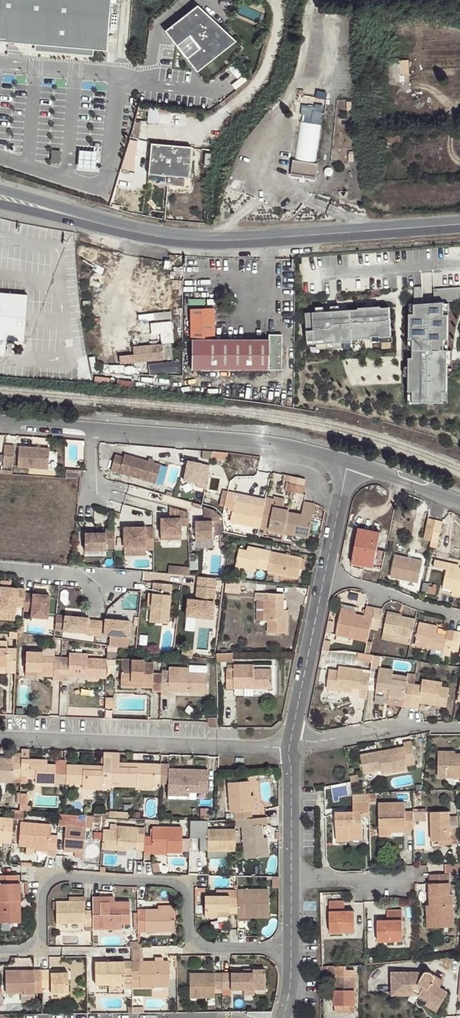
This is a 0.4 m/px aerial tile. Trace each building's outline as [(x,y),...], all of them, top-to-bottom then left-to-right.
[(35,47),(92,51),(106,53),(111,0),(0,0),(0,44),(35,47)] [(196,5),(164,30),(206,83),(235,64),(232,59),(244,49),(196,5)] [(92,51),(35,47),(36,53),(92,57),(92,51)] [(148,118),(154,120),(157,109),(151,108),(148,118)] [(300,122),(296,161),(315,163),(317,155),(321,125),(300,122)] [(191,147),(152,144),(149,174),(188,177),(191,147)] [(97,152),(79,151),(78,169),(96,169),(97,152)] [(121,168),(121,169),(129,170),(131,160),(125,157),(121,168)] [(315,163),(296,161),(294,170),(313,173),(315,163)] [(434,300),(434,271),(421,271),(421,284),(415,284),(415,300),(434,300)] [(5,355),(6,340),(24,341),(28,294),(0,292),(0,355),(5,355)] [(448,301),(409,302),(407,400),(445,404),(448,301)] [(390,306),(302,311),(303,349),(391,348),(390,306)] [(190,369),(281,370),(282,335),(269,334),(269,340),(214,339),(214,308),(190,308),(191,339),(190,369)] [(175,340),(173,319),(151,321),(152,333),(161,332),(162,342),(175,340)] [(164,359),(162,344),(133,347),(134,354),(119,356),(120,364),(164,359)] [(150,373),(180,371),(179,359),(149,361),(150,373)] [(4,447),(2,466),(12,466),(13,447),(4,447)] [(48,450),(18,447),(18,466),(47,469),(48,450)] [(212,452),(211,460),(226,461),(227,454),(212,452)] [(158,486),(163,468),(128,458),(127,461),(119,458),(114,474),(158,486)] [(182,481),(207,485),(210,463),(185,459),(182,481)] [(304,479),(291,476),(290,484),(303,487),(304,479)] [(303,487),(290,484),(288,491),(292,492),(302,494),(303,487)] [(259,528),(264,507),(235,502),(237,494),(223,491),(220,505),(228,507),(227,514),(232,515),(231,522),(259,528)] [(237,494),(235,502),(264,507),(265,500),(237,494)] [(275,500),(266,499),(265,500),(264,507),(259,528),(284,533),(288,513),(289,510),(283,509),(273,507),(275,500)] [(275,500),(273,507),(283,509),(284,500),(275,499),(275,500)] [(284,533),(296,536),(301,537),(309,538),(312,517),(313,517),(315,508),(303,505),(301,515),(288,513),(284,533)] [(205,521),(196,521),(196,539),(213,539),(213,535),(223,535),(220,516),(214,509),(205,507),(205,521)] [(187,514),(168,508),(168,520),(159,520),(160,542),(180,541),(180,527),(187,527),(187,514)] [(431,540),(435,521),(428,519),(424,538),(431,540)] [(431,540),(430,546),(437,547),(442,522),(435,521),(431,540)] [(145,551),(153,551),(152,528),(144,529),(134,529),(122,529),(123,549),(144,549),(144,551),(145,551)] [(374,563),(377,550),(380,533),(359,529),(352,563),(362,565),(363,561),(374,563)] [(105,549),(114,549),(113,530),(104,531),(104,534),(90,535),(84,535),(84,552),(105,551),(105,549)] [(271,553),(271,552),(248,547),(247,551),(239,550),(235,568),(255,572),(256,568),(268,571),(271,553)] [(144,551),(144,549),(123,549),(124,557),(145,556),(145,551),(144,551)] [(382,569),(385,552),(377,550),(374,563),(373,567),(382,569)] [(268,571),(267,572),(298,578),(301,558),(271,553),(268,571)] [(417,583),(421,561),(407,558),(395,556),(391,577),(417,583)] [(434,567),(443,569),(445,562),(435,560),(434,567)] [(190,582),(191,565),(169,564),(169,572),(162,572),(162,581),(190,582)] [(458,568),(448,566),(447,570),(443,587),(452,590),(451,595),(459,597),(459,569),(458,568)] [(213,620),(217,579),(199,578),(197,597),(201,597),(201,601),(197,601),(189,600),(187,617),(213,620)] [(243,582),(228,580),(227,589),(242,591),(243,582)] [(172,585),(154,584),(153,594),(152,607),(151,623),(169,625),(172,585)] [(26,590),(10,589),(1,588),(0,595),(0,612),(15,613),(16,607),(24,608),(25,594),(26,590)] [(50,596),(25,594),(24,608),(24,612),(31,612),(31,618),(47,619),(50,596)] [(283,615),(283,611),(283,595),(256,594),(256,601),(264,601),(264,621),(269,621),(268,633),(286,633),(287,616),(283,615)] [(336,634),(368,641),(371,627),(374,608),(367,607),(365,617),(355,614),(341,612),(336,634)] [(374,608),(371,627),(378,628),(382,610),(374,608)] [(0,612),(0,620),(15,621),(15,613),(0,612)] [(411,639),(415,620),(387,614),(383,634),(411,639)] [(87,636),(96,637),(97,622),(89,621),(89,619),(65,617),(64,632),(87,634),(87,636)] [(97,622),(96,637),(105,638),(105,636),(129,638),(130,622),(106,620),(105,623),(97,622)] [(444,648),(451,650),(455,632),(448,630),(446,636),(436,634),(437,627),(419,623),(415,645),(432,648),(443,651),(444,648)] [(451,650),(458,651),(459,642),(459,633),(455,632),(451,650)] [(382,638),(410,644),(411,639),(383,634),(382,638)] [(324,640),(321,652),(328,651),(330,641),(324,640)] [(6,664),(6,670),(15,671),(16,652),(7,651),(7,648),(7,642),(0,642),(0,663),(6,664)] [(53,680),(60,680),(61,658),(42,658),(43,653),(26,653),(25,671),(42,671),(42,676),(53,676),(53,680)] [(365,654),(358,653),(357,660),(372,662),(372,655),(365,654)] [(61,658),(60,680),(68,681),(69,677),(69,672),(86,673),(86,678),(102,678),(102,660),(87,659),(87,654),(69,654),(69,658),(61,658)] [(381,656),(372,655),(372,662),(371,664),(380,665),(381,656)] [(151,692),(161,692),(162,674),(152,674),(152,663),(143,663),(143,661),(121,660),(120,683),(141,684),(141,688),(151,688),(151,692)] [(246,684),(246,688),(246,695),(255,695),(255,689),(271,689),(271,670),(254,670),(254,666),(234,665),(234,670),(227,670),(227,688),(234,688),(234,684),(246,684)] [(359,697),(366,698),(370,674),(362,674),(363,671),(339,667),(338,672),(329,671),(327,689),(343,691),(343,688),(352,689),(360,690),(359,697)] [(161,692),(160,696),(167,696),(168,691),(206,693),(206,673),(188,673),(189,668),(168,668),(168,672),(162,672),(162,674),(161,692)] [(402,706),(411,708),(414,685),(406,684),(407,677),(392,675),(393,671),(380,669),(376,692),(384,692),(389,693),(389,698),(403,701),(402,706)] [(411,708),(418,708),(419,703),(420,698),(433,700),(432,705),(446,707),(449,688),(441,687),(442,683),(423,680),(422,686),(414,685),(411,708)] [(388,704),(402,706),(403,701),(389,698),(388,704)] [(378,755),(378,752),(360,755),(364,773),(381,770),(382,775),(407,770),(406,766),(414,764),(410,742),(404,743),(404,747),(405,750),(378,755)] [(404,747),(378,752),(378,755),(405,750),(404,747)] [(28,749),(21,749),(21,754),(20,779),(20,782),(20,783),(28,783),(28,778),(35,779),(35,783),(54,784),(56,765),(47,765),(42,765),(42,760),(29,760),(28,749)] [(66,765),(65,784),(82,784),(82,789),(102,789),(102,787),(102,783),(111,784),(112,752),(104,752),(103,766),(66,765)] [(137,782),(154,783),(155,764),(119,763),(119,753),(112,752),(111,784),(111,786),(137,787),(137,782)] [(438,752),(438,777),(459,777),(459,754),(459,758),(455,758),(455,754),(455,752),(438,752)] [(21,754),(12,754),(12,759),(0,759),(0,782),(12,782),(13,779),(20,779),(21,754)] [(160,764),(160,783),(168,783),(167,795),(196,795),(196,792),(207,792),(207,770),(188,770),(188,774),(179,773),(179,770),(169,770),(169,765),(160,764)] [(235,820),(252,819),(251,811),(250,796),(249,781),(228,783),(230,813),(234,812),(234,820),(235,820)] [(349,784),(340,785),(341,796),(349,795),(349,784)] [(362,813),(369,813),(369,801),(357,801),(353,801),(353,813),(336,813),(337,841),(350,841),(349,836),(363,835),(362,813)] [(405,829),(414,829),(414,821),(414,813),(414,812),(405,812),(404,803),(379,804),(380,836),(389,836),(389,833),(388,829),(405,828),(405,829)] [(450,840),(449,812),(430,812),(431,841),(439,841),(450,840)] [(426,813),(414,813),(414,821),(426,821),(426,813)] [(252,819),(235,820),(236,828),(241,827),(244,859),(269,857),(268,844),(264,845),(263,838),(261,825),(267,825),(267,817),(252,819)] [(11,843),(13,819),(0,818),(0,838),(2,839),(2,842),(11,843)] [(191,819),(191,836),(207,836),(207,819),(191,819)] [(47,855),(56,856),(57,836),(49,835),(50,825),(20,823),(19,846),(26,847),(25,854),(33,854),(34,851),(33,847),(47,849),(47,852),(47,855)] [(64,849),(76,850),(84,851),(85,828),(66,827),(64,849)] [(135,851),(144,852),(144,837),(144,834),(141,834),(136,834),(137,828),(118,827),(118,831),(103,830),(102,850),(117,851),(117,847),(127,847),(135,848),(135,851)] [(152,837),(144,837),(144,852),(144,853),(152,853),(152,849),(167,849),(167,853),(182,853),(182,852),(190,852),(190,840),(182,839),(182,828),(152,828),(152,837)] [(236,852),(236,830),(208,830),(208,851),(227,851),(236,852)] [(190,852),(190,854),(199,854),(199,838),(190,838),(190,840),(190,852)] [(459,870),(458,862),(447,863),(447,870),(459,870)] [(449,874),(429,874),(430,905),(433,905),(433,910),(427,911),(428,926),(442,926),(442,922),(453,921),(452,894),(450,894),(449,874)] [(17,883),(0,884),(0,923),(20,923),(20,911),(16,911),(16,901),(20,901),(19,884),(17,883)] [(268,889),(237,890),(237,893),(237,914),(237,915),(250,915),(251,918),(268,917),(268,889)] [(237,914),(237,893),(228,893),(228,895),(205,895),(205,917),(217,917),(217,911),(229,911),(230,914),(237,914)] [(100,897),(93,898),(93,911),(93,926),(93,929),(121,929),(121,924),(130,924),(129,902),(113,902),(100,902),(100,897)] [(93,926),(93,911),(85,911),(85,901),(69,902),(57,902),(57,924),(85,923),(85,927),(93,926)] [(342,927),(354,927),(354,911),(345,911),(344,902),(330,902),(331,932),(343,932),(342,927)] [(137,910),(137,932),(174,932),(174,910),(158,910),(137,910)] [(391,937),(402,936),(401,910),(387,911),(388,920),(378,921),(378,941),(391,941),(391,937)] [(132,984),(132,987),(169,986),(169,961),(163,961),(155,961),(131,962),(132,969),(132,984)] [(124,984),(132,984),(132,969),(124,969),(123,962),(96,962),(96,984),(109,984),(124,984)] [(346,966),(328,967),(329,979),(334,979),(335,1005),(355,1005),(354,970),(346,970),(346,966)] [(42,988),(42,970),(34,971),(34,973),(22,973),(22,971),(6,971),(6,994),(20,993),(21,996),(34,996),(34,993),(42,993),(42,988)] [(49,970),(42,970),(42,988),(51,988),(51,993),(68,993),(68,973),(59,973),(49,974),(49,970)] [(222,988),(222,995),(231,995),(231,990),(243,990),(255,990),(265,990),(265,970),(253,970),(253,974),(244,974),(222,974),(222,988)] [(393,991),(405,991),(414,992),(428,1000),(440,1006),(449,990),(441,986),(442,984),(433,979),(435,977),(436,975),(435,972),(434,970),(431,970),(428,970),(426,971),(425,973),(420,971),(393,970),(393,991)] [(222,988),(222,974),(214,974),(215,977),(204,977),(204,974),(190,974),(190,998),(214,997),(214,988),(222,988)] [(444,980),(436,975),(435,977),(433,979),(442,984),(444,980)] [(124,993),(124,987),(124,984),(109,984),(109,993),(124,993)] [(440,1006),(428,1000),(425,1004),(438,1011),(440,1006)] [(355,1005),(335,1005),(335,1013),(355,1013),(355,1005)]
